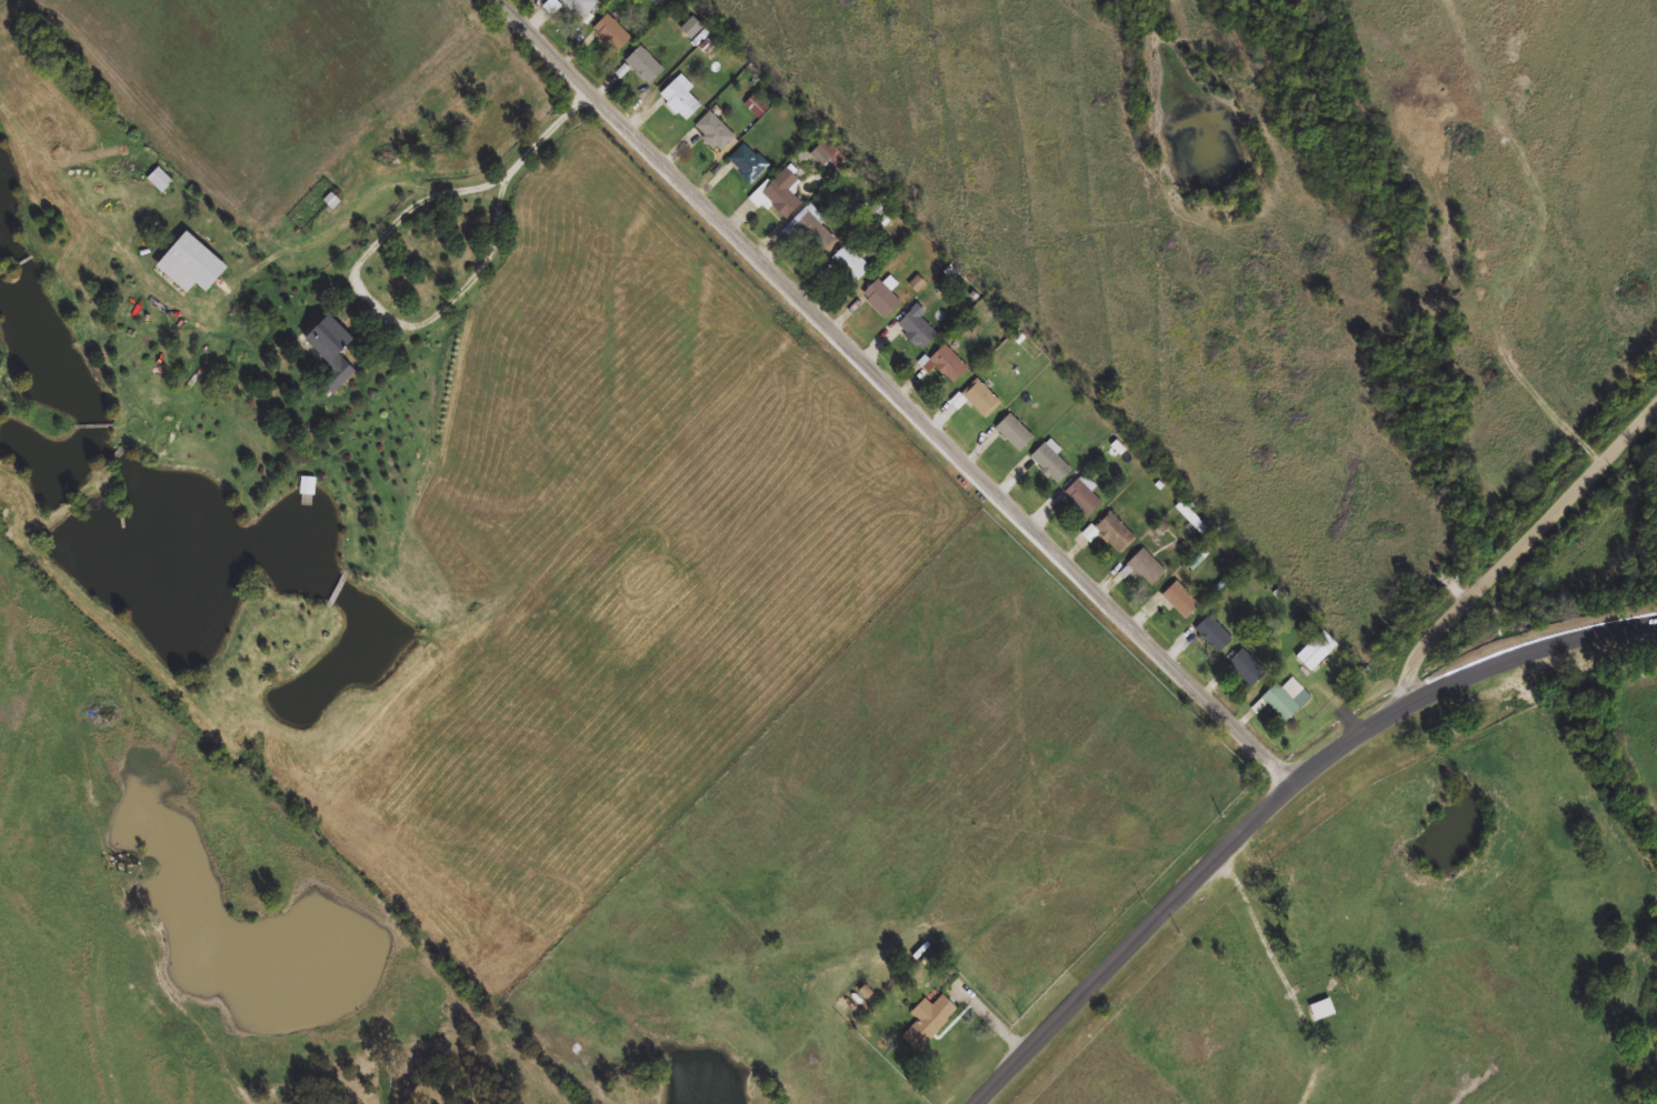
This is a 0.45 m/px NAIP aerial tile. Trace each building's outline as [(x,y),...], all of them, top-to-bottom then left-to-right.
[(552,17),(562,7),(556,0),(549,0),(543,7),(552,17)] [(583,22),(602,0),(559,0),(583,22)] [(614,54),(631,38),(607,13),(591,29),(614,54)] [(703,29),(693,17),(679,30),(690,42),(703,29)] [(662,73),(644,45),(626,58),(644,85),(662,73)] [(693,87),(680,74),(658,96),(684,122),(701,106),(688,93),(693,87)] [(759,119),(770,109),(756,93),(745,103),(759,119)] [(736,139),(710,112),(693,128),(719,155),(736,139)] [(841,154),(829,139),(810,154),(822,169),(841,154)] [(752,185),(769,167),(744,143),(727,161),(752,185)] [(173,184),(157,167),(145,179),(161,195),(173,184)] [(769,179),(750,199),(766,214),(771,208),(786,221),(802,203),(792,194),(803,183),(787,168),(773,183),(769,179)] [(828,221),(811,204),(786,229),(792,235),(793,233),(801,241),(805,237),(822,254),(837,240),(823,225),(828,221)] [(201,292),(223,269),(183,232),(151,265),(182,294),(192,284),(201,292)] [(853,283),(869,271),(849,245),(833,257),(853,283)] [(907,286),(917,294),(925,285),(916,276),(907,286)] [(883,285),(878,280),(862,295),(884,319),(901,303),(891,293),(899,286),(891,277),(883,285)] [(895,324),(920,351),(937,335),(920,317),(925,313),(916,304),(895,324)] [(353,373),(337,356),(351,343),(322,314),(296,338),(323,365),(324,364),(334,374),(320,387),(329,396),(353,373)] [(952,385),(968,369),(944,345),(930,359),(926,356),(918,364),(929,374),(934,368),(952,385)] [(1001,404),(975,379),(951,405),(958,412),(967,403),(986,420),(1001,404)] [(1018,452),(1033,437),(1008,414),(993,429),(1018,452)] [(1056,456),(1061,451),(1049,439),(1030,457),(1055,485),(1070,471),(1056,456)] [(1091,493),(1096,488),(1083,474),(1063,494),(1086,518),(1101,504),(1091,493)] [(1174,508),(1201,537),(1208,530),(1181,501),(1174,508)] [(1093,529),(1121,555),(1136,539),(1108,513),(1093,529)] [(1089,545),(1100,536),(1091,525),(1080,535),(1089,545)] [(1148,587),(1164,572),(1143,549),(1127,563),(1148,587)] [(1187,567),(1192,573),(1204,562),(1199,557),(1187,567)] [(1184,619),(1198,604),(1174,582),(1160,596),(1184,619)] [(1194,629),(1218,655),(1233,641),(1209,615),(1194,629)] [(1294,657),(1310,673),(1338,647),(1322,631),(1294,657)] [(1249,688),(1266,675),(1245,649),(1228,662),(1249,688)] [(1282,690),(1277,684),(1261,698),(1285,724),(1312,698),(1294,679),(1282,690)] [(931,1006),(924,999),(910,1013),(918,1021),(902,1038),(916,1052),(956,1011),(941,996),(931,1006)] [(1312,1022),(1332,1016),(1328,1000),(1308,1006),(1312,1022)]
